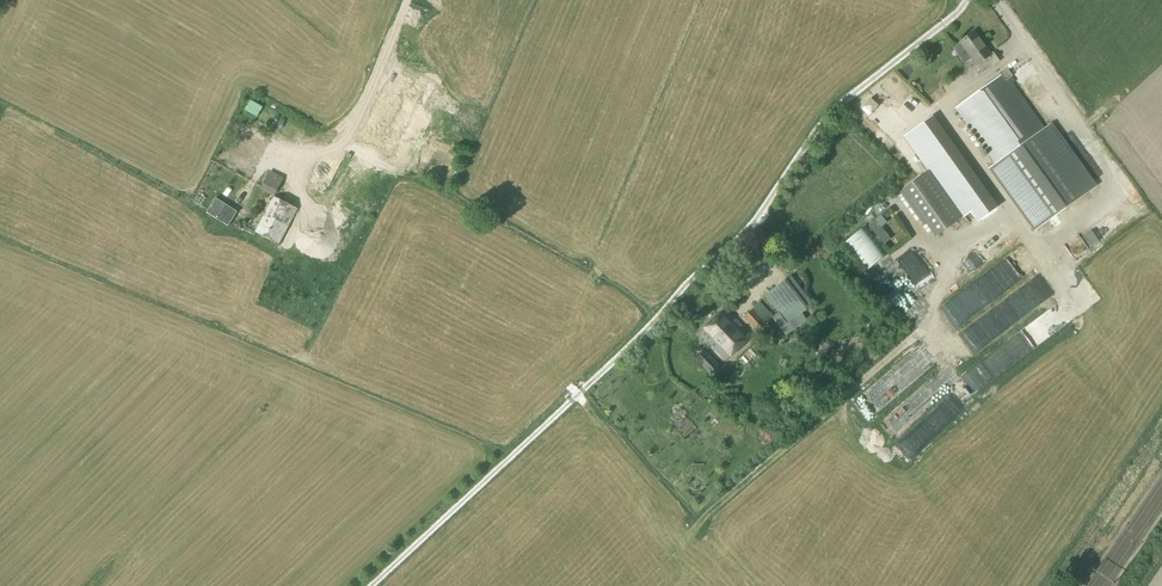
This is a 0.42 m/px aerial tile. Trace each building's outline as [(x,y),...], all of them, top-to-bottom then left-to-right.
[(992,56),(975,33),(960,43),(983,75),(991,69),(985,61),(992,56)] [(1094,187),(1050,125),(1045,129),(1009,79),(1012,76),(1008,70),(956,108),(996,164),(991,168),(1036,229),(1094,187)] [(905,138),(912,148),(942,127),(935,116),(905,138)] [(249,143),(258,147),(265,126),(244,119),(230,157),(243,161),(247,150),(249,143)] [(479,121),(473,132),(479,134),(484,124),(479,121)] [(290,152),(298,143),(291,136),(282,145),(290,152)] [(410,156),(416,140),(407,137),(401,152),(410,156)] [(979,215),(998,202),(956,140),(926,160),(930,165),(903,184),(937,233),(974,208),(979,215)] [(357,152),(355,156),(367,161),(369,157),(357,152)] [(349,162),(344,173),(356,178),(361,167),(349,162)] [(284,178),(270,172),(261,190),(275,196),(284,178)] [(361,204),(366,194),(368,195),(370,191),(357,185),(350,199),(361,204)] [(228,227),(237,212),(216,198),(206,213),(228,227)] [(255,233),(279,245),(297,210),(273,198),(255,233)] [(876,220),(869,226),(884,245),(891,239),(881,227),(887,223),(881,216),(876,220)] [(1111,232),(1105,224),(1087,237),(1093,245),(1111,232)] [(913,249),(899,262),(924,289),(939,276),(913,249)] [(765,296),(787,325),(808,309),(787,279),(765,296)] [(958,318),(981,306),(975,295),(952,306),(958,318)] [(744,319),(757,333),(774,318),(760,304),(744,319)] [(700,334),(726,362),(752,338),(726,310),(700,334)] [(1007,325),(994,312),(969,339),(983,351),(1007,325)] [(697,360),(711,376),(720,368),(705,352),(697,360)] [(881,426),(888,419),(881,412),(875,418),(881,426)]
